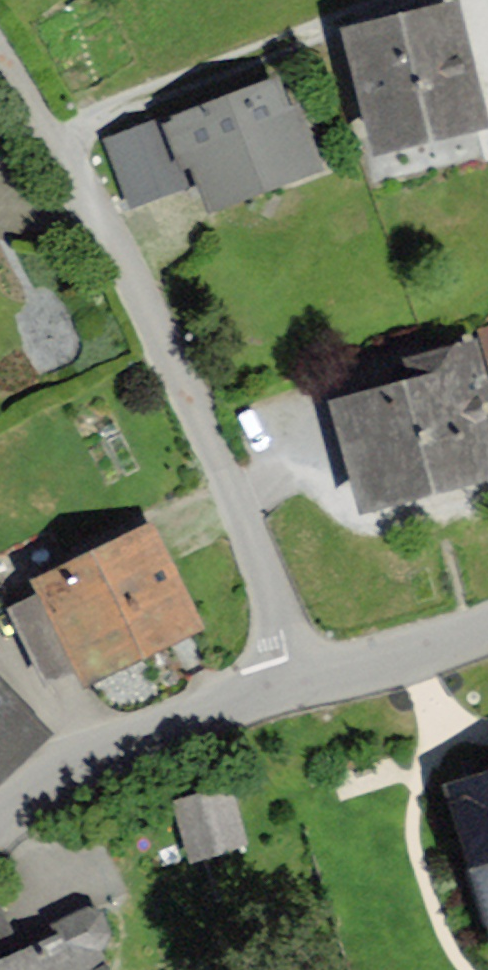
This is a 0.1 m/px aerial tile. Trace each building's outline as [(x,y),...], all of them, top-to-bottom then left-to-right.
[(350,33),(381,148),(481,122),(451,6),(350,33)] [(193,159),(211,207),(321,164),(287,76),(169,121),(185,163),(193,159)] [(365,502),(487,470),(487,432),(467,349),(417,362),(423,386),(340,407),(365,502)] [(41,593),(15,605),(49,680),(76,668),(81,678),(197,626),(154,531),(37,584),(41,593)] [(45,732),(0,682),(0,772),(45,732)] [(450,790),(487,909),(487,779),(450,790)] [(232,781),(173,798),(189,857),(248,840),(232,781)] [(85,928),(18,958),(0,918),(0,969),(104,969),(85,928)]
